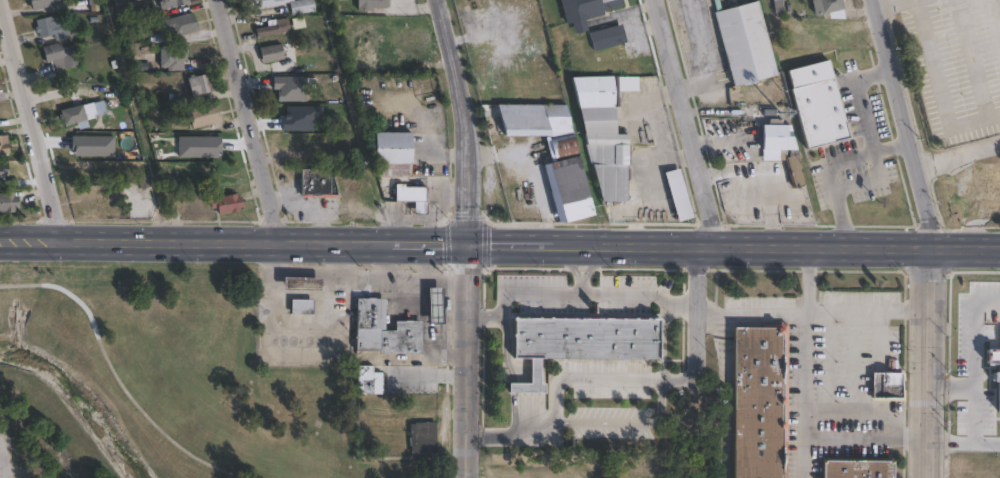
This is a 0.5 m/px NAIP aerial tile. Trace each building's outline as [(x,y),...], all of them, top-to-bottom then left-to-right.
[(33,11),(30,0),(60,0),(60,1),(56,2),(57,4),(33,11)] [(164,1),(164,0),(190,0),(190,2),(163,10),(160,2),(164,1)] [(250,9),(248,0),(294,0),(294,1),(289,2),(289,3),(286,3),(286,5),(255,10),(254,8),(250,9)] [(290,2),(302,0),(313,0),(316,11),(292,16),(290,2)] [(357,11),(357,0),(389,0),(389,8),(372,8),(372,11),(357,11)] [(567,24),(561,0),(624,0),(625,5),(603,10),(604,16),(585,21),(587,32),(575,35),(572,22),(567,24)] [(812,1),(816,0),(843,0),(845,9),(824,14),(824,13),(815,15),(812,1)] [(778,75),(734,86),(715,12),(759,1),(778,75)] [(199,30),(174,37),(172,30),(169,31),(166,20),(194,12),(199,30)] [(61,15),(65,30),(67,30),(69,37),(56,40),(55,34),(39,38),(36,27),(38,27),(37,20),(52,16),(52,17),(61,15)] [(290,32),(257,38),(255,28),(277,25),(276,20),(288,18),(290,32)] [(627,42),(594,51),(589,33),(622,24),(627,42)] [(61,41),(63,48),(75,45),(80,64),(53,71),(51,62),(47,63),(42,47),(61,41)] [(281,44),(284,58),(263,63),(260,48),(274,45),(275,45),(281,44)] [(188,46),(188,60),(184,60),(184,70),(168,70),(168,67),(160,67),(160,46),(188,46)] [(206,74),(207,77),(210,76),(214,88),(210,89),(211,92),(194,97),(189,79),(206,74)] [(615,76),(615,77),(639,77),(639,92),(620,92),(620,107),(616,107),(617,134),(629,135),(629,165),(628,165),(628,202),(603,203),(573,77),(615,76)] [(848,140),(807,151),(793,92),(833,81),(848,140)] [(98,117),(65,125),(61,110),(94,102),(98,117)] [(222,121),(193,128),(190,116),(193,115),(191,108),(217,102),(222,121)] [(309,121),(279,128),(276,118),(278,117),(276,110),(304,102),(309,121)] [(549,135),(506,135),(505,130),(500,110),(569,110),(571,121),(548,122),(552,135),(549,135)] [(783,119),(783,124),(790,125),(789,150),(798,150),(798,161),(787,160),(762,160),(763,150),(764,150),(765,125),(770,125),(770,119),(783,119)] [(379,164),(375,164),(376,133),(413,133),(412,164),(379,164)] [(596,215),(567,223),(552,163),(556,162),(550,140),(575,134),(596,215)] [(10,152),(0,154),(0,136),(8,135),(10,152)] [(13,182),(0,183),(0,165),(11,164),(13,182)] [(233,164),(238,180),(220,185),(218,178),(213,179),(210,171),(233,164)] [(692,218),(680,168),(664,171),(676,221),(692,218)] [(335,196),(302,196),(302,170),(329,171),(335,196)] [(372,191),(371,214),(355,214),(355,192),(352,192),(353,181),(367,181),(367,191),(372,191)] [(427,188),(427,215),(414,215),(414,203),(396,203),(396,187),(427,188)] [(15,211),(0,212),(0,193),(15,192),(15,195),(19,195),(19,207),(15,207),(15,211)] [(237,194),(238,197),(242,197),(244,207),(240,208),(241,211),(220,215),(219,208),(213,209),(211,199),(237,194)] [(323,279),(323,290),(284,289),(285,277),(323,279)] [(442,323),(427,323),(426,286),(441,286),(442,323)] [(383,328),(394,328),(394,319),(419,319),(419,351),(379,351),(379,349),(355,349),(354,298),(383,298),(383,328)] [(315,300),(314,314),(292,313),(292,299),(315,300)] [(660,318),(659,357),(543,356),(543,393),(508,392),(508,380),(527,380),(527,355),(512,355),(513,316),(660,318)] [(786,325),(785,477),(732,477),(733,330),(761,330),(761,325),(786,325)] [(986,349),(999,349),(999,410),(997,410),(997,380),(991,380),(992,370),(997,370),(997,362),(985,361),(986,349)] [(371,364),(371,371),(381,371),(381,393),(356,392),(356,364),(371,364)] [(900,400),(869,400),(869,374),(900,373),(900,400)] [(436,422),(435,455),(413,454),(414,421),(436,422)] [(891,460),(891,477),(820,477),(820,459),(891,460)]
